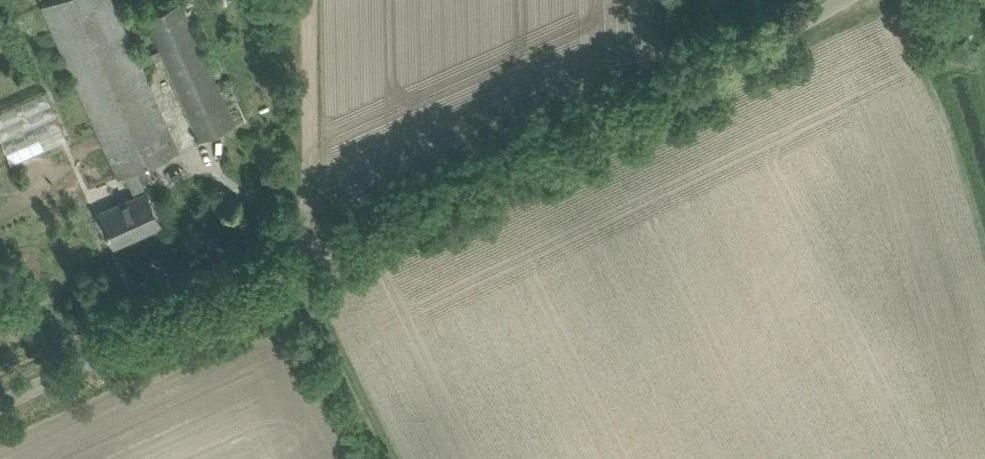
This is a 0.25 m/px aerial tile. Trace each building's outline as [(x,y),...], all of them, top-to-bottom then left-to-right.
[(138,58),(112,0),(54,0),(42,5),(119,177),(126,174),(136,197),(99,213),(114,247),(164,225),(149,191),(147,192),(137,169),(179,150),(142,65),(164,56),(201,140),(236,125),(181,2),(146,17),(160,48),(138,58)] [(0,107),(0,143),(8,161),(66,137),(46,88),(0,107)]
